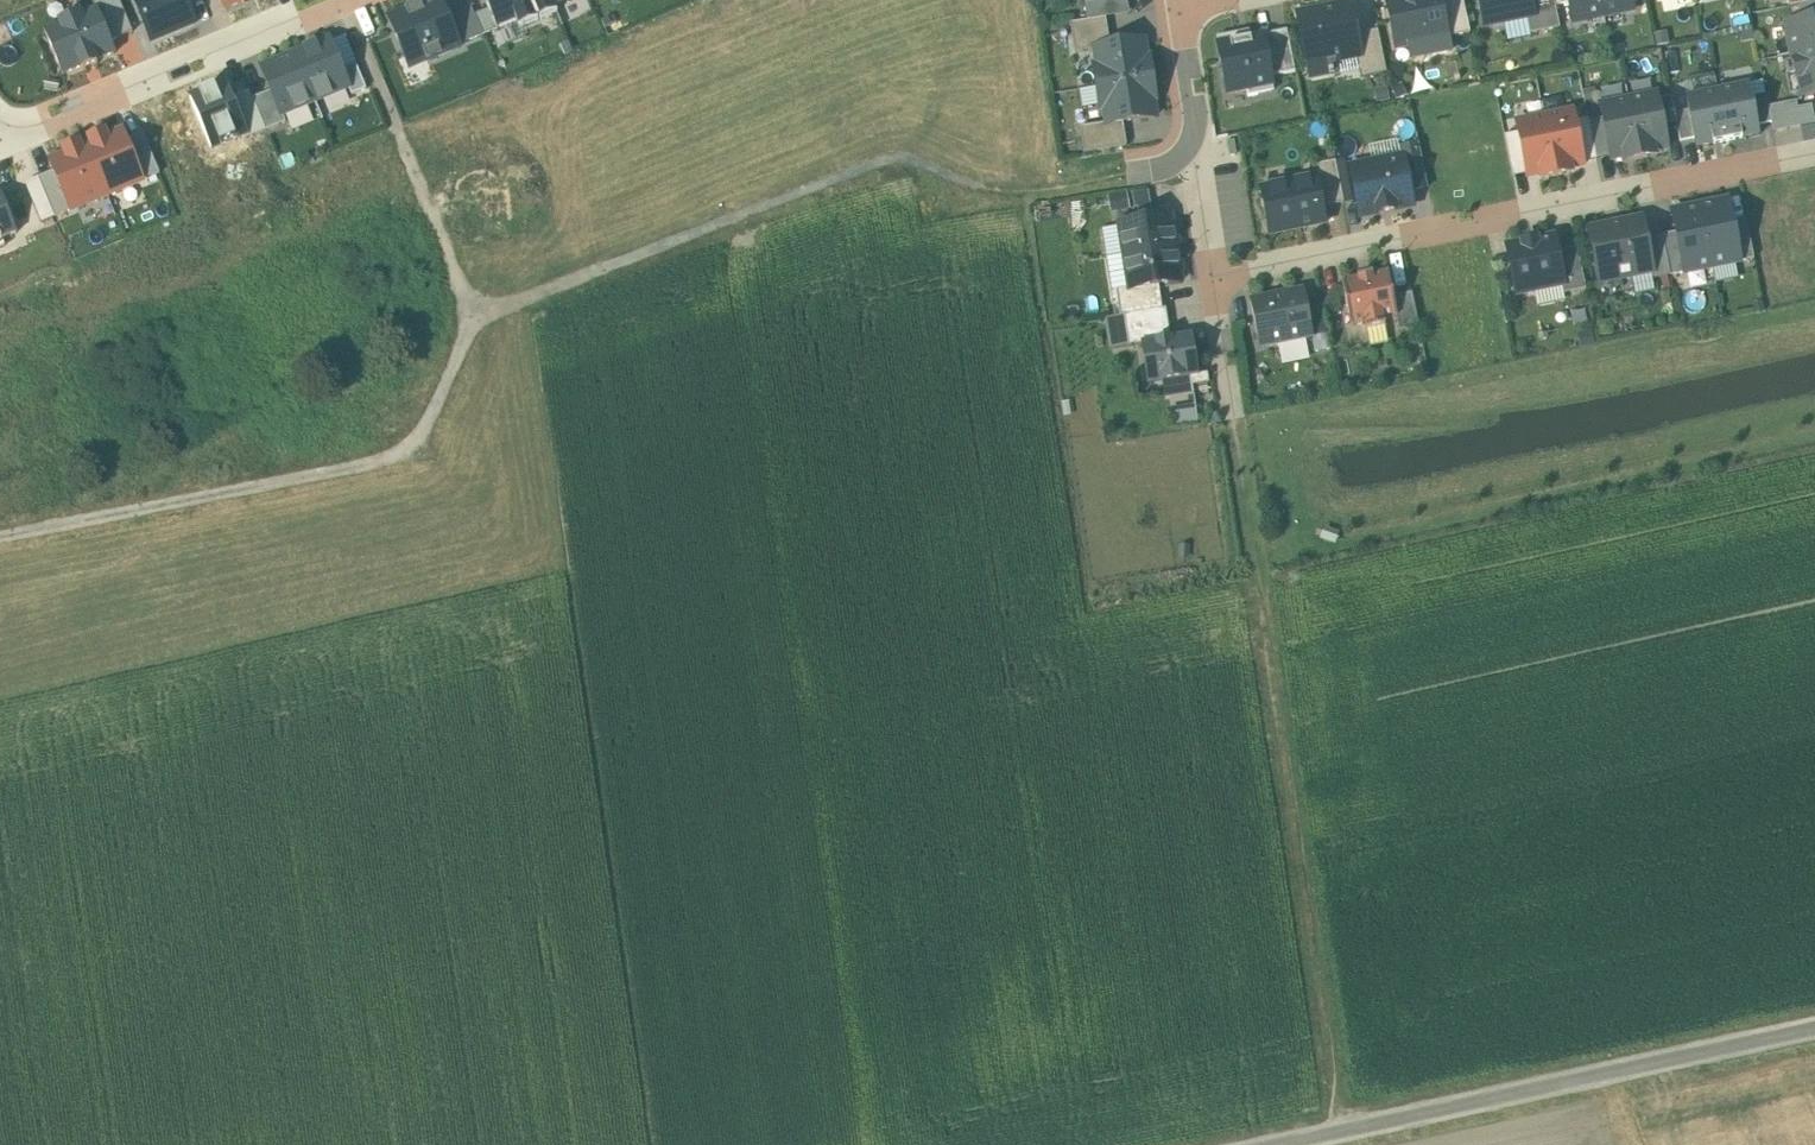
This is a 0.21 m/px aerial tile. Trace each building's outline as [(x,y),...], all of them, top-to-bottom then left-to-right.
[(151,42),(195,24),(186,0),(133,0),(151,42)] [(225,10),(249,0),(220,0),(225,10)] [(410,69),(462,48),(442,0),(426,0),(388,15),(410,69)] [(535,13),(530,0),(485,0),(497,29),(535,13)] [(567,0),(530,0),(535,13),(567,0)] [(1386,1),(1395,48),(1408,46),(1410,60),(1450,52),(1447,36),(1439,0),(1391,0),(1386,1)] [(1447,36),(1468,32),(1462,0),(1439,0),(1447,36)] [(1484,26),(1527,18),(1533,17),(1530,0),(1479,0),(1484,26)] [(1533,17),(1527,18),(1530,33),(1559,28),(1555,5),(1554,0),(1530,0),(1533,17)] [(1600,0),(1569,0),(1569,2),(1573,21),(1603,15),(1600,0)] [(1603,15),(1632,9),(1630,0),(1600,0),(1603,15)] [(1802,21),(1814,18),(1814,0),(1798,3),(1802,21)] [(1333,72),(1335,72),(1335,75),(1360,70),(1358,55),(1359,55),(1355,35),(1349,4),(1298,14),(1311,77),(1329,73),(1330,74),(1333,73),(1333,72)] [(44,28),(63,74),(115,53),(96,7),(44,28)] [(1785,24),(1791,53),(1814,48),(1814,18),(1802,21),(1785,24)] [(1262,35),(1271,77),(1295,72),(1287,30),(1262,35)] [(1377,30),(1355,35),(1359,55),(1358,55),(1360,70),(1362,77),(1386,73),(1377,30)] [(1227,93),(1247,89),(1248,96),(1273,91),(1271,77),(1262,35),(1249,37),(1248,31),(1216,37),(1227,93)] [(295,53),(313,100),(347,86),(329,39),(295,53)] [(1093,87),(1153,77),(1148,44),(1088,53),(1093,87)] [(1791,53),(1800,97),(1814,94),(1814,48),(1791,53)] [(278,114),(313,100),(295,53),(260,67),(278,114)] [(1159,113),(1153,77),(1093,87),(1098,123),(1159,113)] [(212,146),(247,132),(227,82),(191,96),(212,146)] [(1749,83),(1717,89),(1727,140),(1759,134),(1757,124),(1751,97),(1749,83)] [(1717,89),(1685,95),(1688,109),(1694,137),(1696,147),(1697,146),(1698,146),(1727,140),(1717,89)] [(1656,94),(1628,99),(1640,158),(1647,157),(1646,152),(1667,148),(1662,125),(1657,99),(1656,94)] [(1765,94),(1751,97),(1757,124),(1771,122),(1768,107),(1765,94)] [(1657,99),(1662,125),(1676,122),(1674,112),(1671,96),(1657,99)] [(1628,99),(1600,105),(1603,118),(1610,155),(1611,159),(1631,155),(1632,160),(1640,158),(1628,99)] [(1797,101),(1768,107),(1771,122),(1773,131),(1814,123),(1811,105),(1798,107),(1797,101)] [(1679,140),(1694,137),(1688,109),(1674,112),(1676,122),(1679,140)] [(1572,111),(1544,116),(1556,175),(1564,174),(1563,169),(1583,165),(1582,161),(1574,120),(1572,111)] [(1544,116),(1516,122),(1518,132),(1526,173),(1527,176),(1547,172),(1548,177),(1556,175),(1544,116)] [(1574,120),(1582,161),(1596,158),(1589,121),(1588,117),(1574,120)] [(1589,121),(1596,158),(1610,155),(1603,118),(1589,121)] [(93,143),(87,145),(107,195),(142,180),(126,141),(122,131),(106,137),(104,133),(91,138),(93,143)] [(1513,176),(1526,173),(1518,132),(1505,135),(1513,176)] [(143,134),(126,141),(142,180),(160,173),(143,134)] [(1402,158),(1408,191),(1427,188),(1418,143),(1396,147),(1398,159),(1402,158)] [(72,209),(107,195),(87,145),(80,148),(78,144),(66,149),(68,153),(51,160),(56,170),(72,209)] [(1334,161),(1342,202),(1357,199),(1351,168),(1349,158),(1334,161)] [(1357,199),(1360,214),(1411,204),(1408,191),(1402,158),(1398,159),(1351,168),(1357,199)] [(1317,177),(1322,206),(1342,202),(1334,161),(1311,166),(1313,177),(1317,177)] [(72,209),(56,170),(38,177),(55,217),(72,209)] [(1313,177),(1261,187),(1270,234),(1326,223),(1322,206),(1317,177),(1313,177)] [(5,246),(2,238),(17,232),(0,192),(0,248),(5,246)] [(1727,200),(1699,206),(1712,266),(1739,261),(1731,221),(1727,200)] [(1699,206),(1672,212),(1676,232),(1684,272),(1712,266),(1699,206)] [(1119,223),(1124,254),(1178,245),(1176,231),(1173,231),(1171,215),(1119,223)] [(1641,217),(1587,228),(1598,283),(1651,272),(1653,272),(1646,238),(1641,217)] [(1731,221),(1739,261),(1754,258),(1746,218),(1731,221)] [(1670,275),(1684,272),(1676,232),(1662,235),(1670,275)] [(1670,275),(1662,235),(1646,238),(1653,272),(1651,272),(1653,278),(1670,275)] [(1553,237),(1536,240),(1536,239),(1521,242),(1521,243),(1506,246),(1516,294),(1562,284),(1556,251),(1553,237)] [(1178,245),(1124,254),(1129,288),(1129,289),(1159,284),(1181,281),(1178,260),(1181,260),(1178,245)] [(1577,247),(1556,251),(1562,284),(1564,293),(1585,289),(1577,247)] [(1387,271),(1341,280),(1350,325),(1363,323),(1365,328),(1384,324),(1383,318),(1397,316),(1393,296),(1387,271)] [(1129,288),(1116,290),(1120,315),(1162,308),(1159,284),(1129,289),(1129,288)] [(1302,289),(1250,300),(1260,346),(1312,336),(1302,289)] [(1412,292),(1393,296),(1397,316),(1399,329),(1418,325),(1412,292)] [(1162,308),(1120,315),(1124,315),(1128,345),(1141,343),(1141,341),(1170,337),(1166,307),(1162,308)] [(1170,337),(1141,341),(1141,343),(1147,383),(1190,376),(1198,375),(1198,373),(1192,334),(1170,337)] [(1207,372),(1198,373),(1198,375),(1190,376),(1191,385),(1209,382),(1207,372)]
